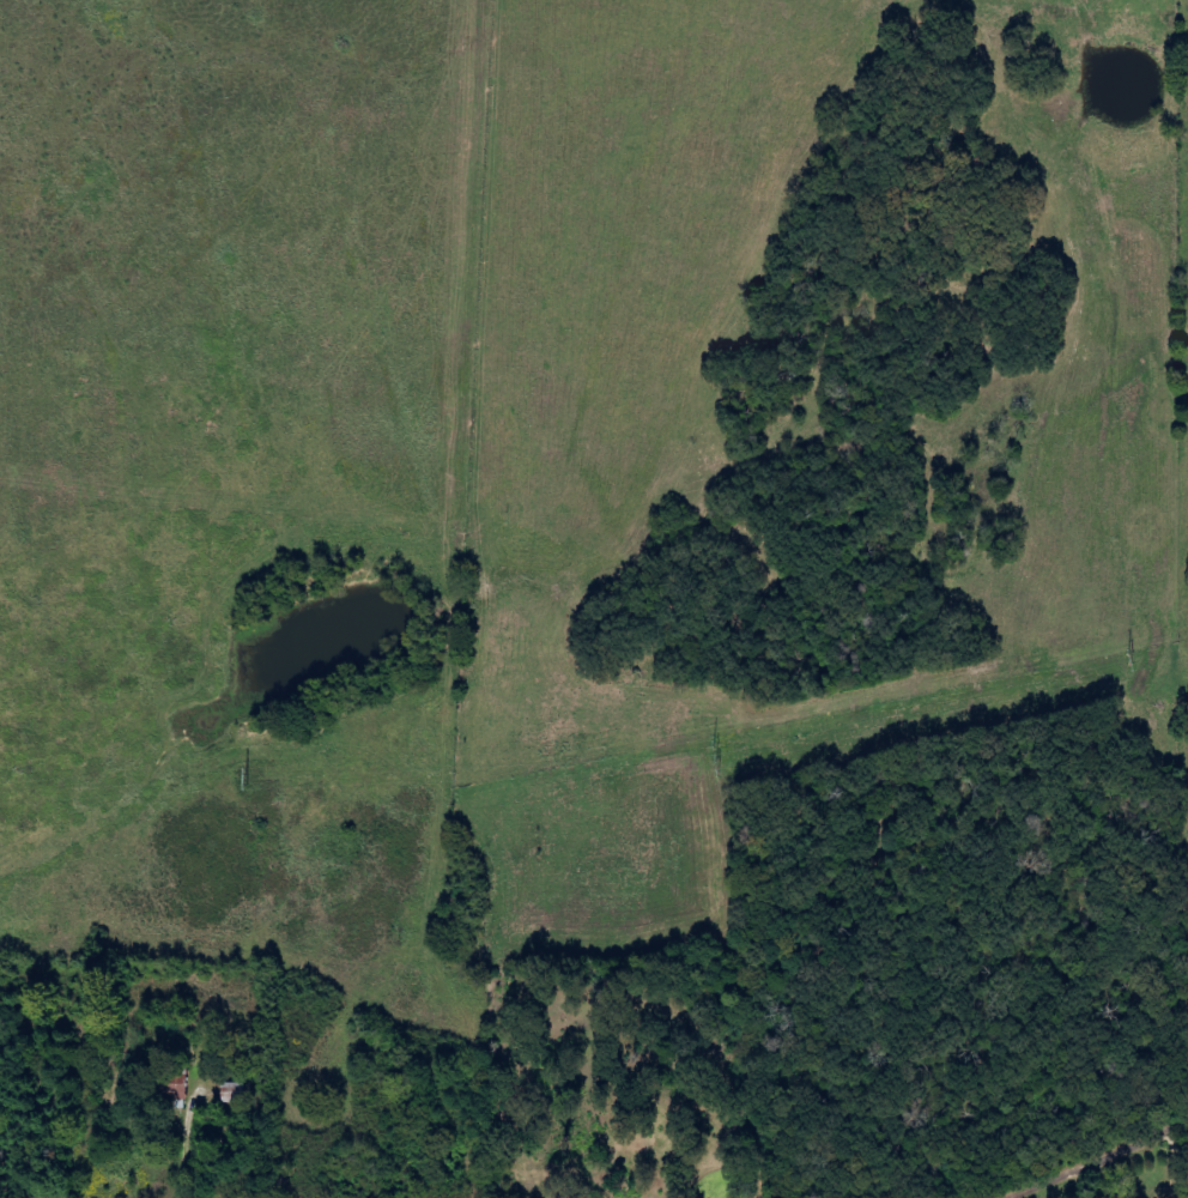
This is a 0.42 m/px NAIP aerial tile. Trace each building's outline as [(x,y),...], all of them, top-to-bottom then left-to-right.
[(177,1107),(177,1099),(188,1099),(188,1067),(163,1066),(162,1106),(177,1107)]
